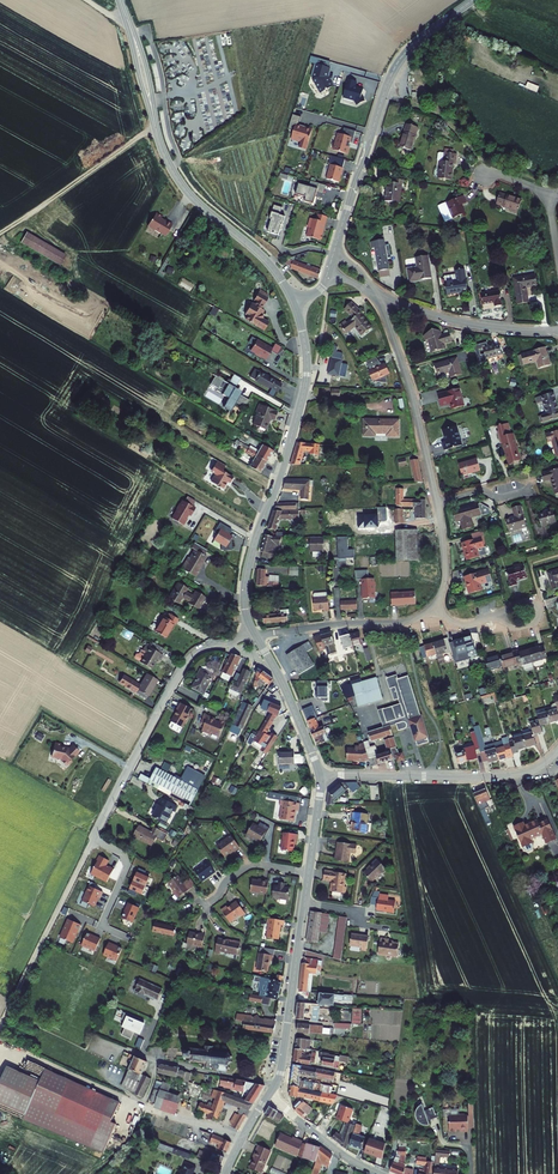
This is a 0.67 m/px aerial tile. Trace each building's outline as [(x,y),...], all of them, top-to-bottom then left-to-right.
[(329,59),(310,54),(308,60),(316,62),(312,77),(320,91),(332,84),(327,75),(329,66),(328,65),(329,59)] [(356,80),(347,77),(342,95),(354,98),(357,103),(364,99),(361,93),(363,87),(354,85),(356,80)] [(529,82),(527,87),(538,92),(540,86),(529,82)] [(300,115),(292,112),(287,126),(293,128),(290,137),(296,138),(297,137),(300,138),(300,140),(298,145),(305,147),(312,127),(305,124),(304,126),(297,124),(300,115)] [(414,125),(403,121),(395,144),(407,147),(414,125)] [(356,129),(344,126),(343,132),(339,131),(334,148),(347,152),(350,141),(353,141),(356,129)] [(439,158),(437,176),(449,177),(452,161),(454,161),(455,151),(443,150),(441,149),(437,152),(436,158),(439,158)] [(346,158),(332,154),(330,163),(331,163),(327,177),(339,181),(344,167),(343,166),(346,158)] [(383,180),(381,199),(397,201),(399,182),(401,182),(401,178),(393,177),(392,181),(383,180)] [(320,182),(311,179),(310,185),(299,182),(297,191),(301,192),(300,194),(306,195),(306,197),(309,198),(309,200),(312,201),(314,197),(315,197),(317,191),(320,182)] [(327,184),(320,182),(317,191),(324,193),(327,184)] [(498,192),(495,202),(502,204),(502,205),(508,207),(508,209),(516,211),(520,198),(506,193),(505,194),(498,192)] [(446,202),(453,217),(464,212),(460,203),(465,201),(462,194),(446,202)] [(268,232),(278,235),(280,229),(282,229),(283,224),(282,224),(284,216),(280,215),(282,207),(273,205),(269,219),(271,219),(268,232)] [(321,234),(326,215),(317,213),(316,219),(310,218),(308,227),(310,227),(308,236),(320,239),(320,238),(321,238),(322,234),(321,234)] [(171,238),(178,226),(171,222),(167,220),(168,218),(162,215),(158,222),(157,221),(154,227),(161,231),(161,232),(171,238)] [(66,253),(27,230),(21,240),(60,263),(66,253)] [(384,245),(383,239),(380,240),(369,242),(371,248),(374,247),(378,271),(388,269),(387,259),(390,258),(388,244),(384,245)] [(407,269),(409,282),(431,278),(427,256),(415,258),(417,267),(407,269)] [(175,269),(176,267),(164,261),(158,273),(164,276),(169,266),(175,269)] [(295,261),(293,266),(320,276),(322,271),(320,270),(321,268),(316,266),(315,268),(295,261)] [(445,281),(447,294),(467,291),(463,268),(454,269),(456,279),(445,281)] [(389,275),(388,269),(378,271),(379,277),(389,275)] [(514,279),(518,305),(528,303),(526,288),(536,287),(535,276),(514,279)] [(257,301),(259,302),(266,306),(267,306),(271,299),(266,296),(268,293),(263,290),(257,301)] [(481,294),(483,304),(494,302),(495,306),(502,305),(499,291),(481,294)] [(357,326),(364,336),(373,328),(363,316),(365,314),(360,308),(353,301),(346,309),(354,316),(348,322),(346,321),(342,326),(348,333),(357,326)] [(264,309),(257,305),(252,302),(249,307),(252,309),(248,315),(251,316),(249,320),(267,331),(272,323),(267,320),(266,315),(268,311),(264,309)] [(430,341),(433,354),(446,350),(444,345),(453,342),(450,333),(445,335),(445,336),(442,337),(440,332),(433,331),(425,336),(426,342),(430,341)] [(285,348),(278,344),(275,349),(260,340),(253,351),(258,354),(264,358),(264,357),(269,360),(274,351),(280,355),(285,348)] [(485,348),(488,359),(500,356),(499,355),(504,354),(501,344),(496,345),(485,348)] [(538,361),(540,367),(551,364),(546,348),(519,356),(522,366),(538,361)] [(379,359),(377,354),(367,358),(374,379),(386,381),(386,380),(386,378),(386,376),(386,375),(385,373),(385,372),(389,370),(386,362),(382,363),(382,362),(381,361),(381,360),(380,359),(379,359)] [(342,359),(331,356),(327,372),(339,374),(342,359)] [(450,373),(452,378),(463,375),(458,358),(436,365),(439,376),(450,373)] [(257,369),(254,375),(271,386),(272,383),(280,388),(283,384),(257,369)] [(247,406),(251,399),(244,395),(244,394),(238,390),(239,387),(225,379),(226,378),(218,373),(213,382),(221,387),(221,385),(227,389),(224,393),(231,397),(226,405),(232,409),(237,400),(247,406)] [(340,388),(331,387),(331,395),(340,396),(340,388)] [(439,396),(442,407),(452,405),(453,410),(466,407),(461,389),(439,396)] [(549,413),(546,414),(548,420),(557,417),(556,411),(557,411),(557,403),(555,392),(541,396),(543,402),(546,401),(549,413)] [(279,412),(260,404),(255,417),(257,418),(255,425),(268,430),(270,423),(272,419),(276,420),(279,412)] [(368,414),(365,430),(375,432),(376,430),(389,432),(388,434),(400,436),(402,420),(391,418),(391,420),(378,418),(378,416),(368,414)] [(445,443),(446,450),(463,445),(458,427),(445,431),(448,442),(445,443)] [(516,462),(523,460),(513,428),(506,430),(499,432),(503,444),(504,444),(511,465),(516,464),(516,462)] [(557,454),(557,431),(548,433),(550,441),(554,440),(557,454)] [(299,441),(292,463),(300,463),(304,452),(306,453),(307,449),(312,449),(311,460),(318,460),(318,458),(321,458),(321,455),(318,455),(319,449),(338,450),(339,443),(299,441)] [(242,446),(245,447),(269,461),(275,451),(264,444),(260,452),(244,443),(242,446)] [(256,458),(251,466),(262,472),(269,461),(245,447),(243,450),(256,458)] [(407,457),(399,459),(401,466),(408,464),(407,457)] [(420,459),(413,459),(416,481),(424,481),(420,459)] [(461,464),(465,476),(483,470),(479,459),(461,464)] [(230,480),(232,482),(236,476),(225,470),(227,465),(219,460),(216,466),(214,466),(214,468),(215,473),(217,474),(213,481),(225,488),(230,480)] [(544,474),(547,481),(554,479),(554,482),(557,493),(557,470),(544,474)] [(288,478),(285,486),(304,488),(303,498),(311,498),(312,480),(288,478)] [(405,504),(415,504),(414,498),(404,498),(404,488),(397,488),(398,505),(405,505),(405,504)] [(197,501),(189,496),(186,501),(194,506),(197,501)] [(415,506),(416,516),(427,516),(425,498),(416,498),(414,498),(415,504),(415,506)] [(186,501),(184,500),(182,504),(181,503),(178,508),(179,510),(174,518),(185,525),(189,518),(188,518),(190,514),(193,516),(197,508),(194,506),(186,501)] [(521,529),(529,527),(523,506),(516,508),(518,516),(517,517),(509,519),(512,532),(521,529)] [(475,527),(473,519),(472,517),(483,514),(481,507),(460,513),(463,522),(466,530),(475,527)] [(396,522),(404,522),(404,508),(396,508),(396,522)] [(276,510),(269,528),(277,529),(281,518),(300,517),(300,509),(276,510)] [(557,521),(555,510),(547,512),(540,514),(544,526),(550,524),(557,521)] [(238,532),(226,525),(220,534),(223,536),(220,542),(227,546),(227,552),(238,552),(238,543),(235,541),(237,538),(235,537),(238,532)] [(418,529),(396,529),(396,559),(419,558),(418,529)] [(264,551),(264,556),(276,559),(277,554),(274,553),(277,542),(279,543),(279,544),(281,544),(283,535),(276,535),(266,533),(262,551),(264,551)] [(310,538),(311,552),(314,552),(324,551),(327,551),(326,537),(310,538)] [(349,547),(348,537),(338,538),(339,549),(339,556),(340,556),(340,558),(347,558),(346,556),(355,555),(355,547),(349,547)] [(470,560),(489,555),(484,537),(465,543),(467,552),(470,560)] [(199,572),(198,571),(207,556),(205,555),(208,549),(195,542),(192,547),(196,550),(188,565),(186,564),(183,569),(196,577),(199,572)] [(301,565),(292,565),(292,574),(301,574),(301,565)] [(520,580),(530,576),(527,565),(517,568),(509,570),(514,586),(520,584),(519,580),(520,580)] [(261,569),(261,587),(285,587),(285,582),(273,582),(273,577),(269,576),(269,569),(261,569)] [(369,578),(369,569),(356,570),(356,579),(362,578),(363,598),(375,597),(375,586),(376,585),(375,582),(375,581),(374,578),(369,578)] [(473,594),(486,591),(484,584),(495,581),(494,578),(492,570),(468,577),(471,585),(473,594)] [(177,581),(167,597),(178,603),(181,597),(188,601),(188,602),(199,609),(203,601),(192,595),(185,591),(187,587),(177,581)] [(203,601),(206,597),(195,590),(192,595),(203,601)] [(399,590),(392,591),(392,603),(397,603),(397,604),(406,603),(406,602),(417,602),(416,590),(399,591),(399,590)] [(327,596),(326,592),(317,593),(316,594),(317,597),(316,597),(317,609),(326,609),(327,610),(332,610),(331,596),(327,596)] [(341,601),(342,609),(358,608),(357,600),(341,601)] [(175,616),(166,610),(163,614),(160,613),(157,618),(161,620),(164,622),(169,624),(171,620),(172,621),(175,616)] [(265,615),(266,621),(283,620),(289,619),(289,612),(282,612),(282,614),(265,615)] [(161,620),(157,618),(151,628),(163,634),(169,624),(164,622),(161,620)] [(365,642),(362,630),(352,633),(355,645),(365,642)] [(334,633),(324,637),(327,646),(330,645),(333,653),(340,651),(337,642),(334,633)] [(341,648),(348,670),(353,669),(348,652),(357,649),(355,645),(352,633),(341,636),(345,647),(341,648)] [(447,639),(438,642),(441,652),(443,657),(452,655),(453,660),(459,659),(453,641),(452,635),(446,637),(447,639)] [(479,647),(475,635),(467,637),(471,649),(479,647)] [(467,637),(453,641),(459,659),(472,655),(471,649),(467,637)] [(300,671),(316,661),(309,649),(316,645),(312,638),(304,642),(289,651),(296,664),(300,671)] [(143,641),(140,647),(143,648),(138,658),(149,664),(154,655),(158,657),(162,651),(143,641)] [(423,645),(426,656),(441,652),(438,642),(438,641),(423,645)] [(547,644),(533,648),(537,661),(551,656),(550,651),(547,644)] [(522,648),(517,649),(521,663),(525,662),(526,664),(537,661),(533,648),(523,651),(522,648)] [(513,652),(503,655),(507,665),(507,667),(521,663),(517,649),(512,650),(513,652)] [(487,656),(492,670),(507,665),(503,655),(503,653),(492,656),(492,655),(487,656)] [(225,672),(224,673),(222,677),(228,680),(230,676),(231,676),(241,657),(234,655),(225,672)] [(247,668),(240,684),(237,689),(240,691),(238,695),(241,694),(242,692),(253,671),(247,668)] [(262,669),(258,674),(271,684),(275,679),(262,669)] [(147,693),(156,677),(146,670),(138,682),(122,672),(118,678),(125,683),(125,684),(144,695),(146,692),(147,693)] [(200,678),(195,688),(205,693),(206,694),(215,677),(203,670),(198,678),(200,678)] [(401,685),(399,678),(398,674),(390,677),(393,687),(401,685)] [(431,741),(411,675),(399,678),(401,685),(393,687),(396,699),(401,698),(403,703),(385,708),(390,725),(386,726),(371,731),(374,741),(390,736),(390,738),(387,739),(390,749),(393,748),(394,751),(379,755),(371,758),(372,759),(374,766),(401,758),(400,755),(402,754),(400,749),(399,749),(399,746),(396,737),(395,737),(395,735),(396,734),(393,725),(399,723),(401,730),(407,728),(408,727),(409,726),(410,724),(409,723),(413,722),(414,726),(420,745),(431,741)] [(380,677),(379,676),(355,683),(362,706),(386,699),(385,697),(385,695),(383,690),(380,677)] [(318,697),(323,696),(324,700),(329,700),(329,679),(318,680),(318,697)] [(235,681),(230,691),(238,695),(240,691),(237,689),(240,684),(235,681)] [(491,694),(481,696),(483,705),(493,702),(491,694)] [(268,711),(271,713),(272,711),(277,713),(279,714),(280,712),(282,708),(281,707),(265,700),(262,706),(268,709),(268,711)] [(240,717),(236,724),(245,728),(255,705),(246,701),(239,716),(240,717)] [(185,703),(183,702),(179,710),(180,710),(174,721),(175,722),(179,724),(176,729),(182,731),(181,732),(182,733),(184,733),(187,727),(186,727),(191,716),(190,715),(194,707),(185,703)] [(320,716),(315,704),(305,708),(305,711),(309,720),(320,743),(331,739),(325,725),(321,726),(317,717),(320,716)] [(390,725),(385,708),(380,710),(386,726),(390,725)] [(543,717),(538,718),(542,731),(547,730),(546,725),(555,722),(552,710),(542,713),(543,717)] [(271,713),(262,731),(260,735),(257,740),(266,746),(270,740),(273,735),(268,732),(277,713),(272,711),(271,713)] [(224,736),(230,721),(224,719),(223,721),(220,719),(220,718),(209,713),(205,722),(208,723),(206,729),(214,733),(214,731),(224,736)] [(538,718),(533,720),(536,728),(534,728),(526,730),(528,734),(531,746),(542,743),(538,732),(542,731),(538,718)] [(489,759),(494,758),(495,761),(504,758),(501,746),(491,749),(490,745),(483,723),(479,724),(480,729),(486,747),(489,759)] [(470,747),(474,759),(484,756),(481,749),(486,747),(480,729),(476,730),(480,744),(470,747)] [(258,736),(249,732),(247,735),(256,740),(258,736)] [(507,736),(498,739),(501,746),(504,758),(517,754),(517,753),(513,741),(511,733),(506,734),(507,736)] [(518,739),(513,741),(517,753),(522,752),(521,750),(531,746),(528,734),(517,737),(518,739)] [(77,748),(71,742),(67,746),(65,745),(60,744),(60,741),(53,739),(50,753),(59,755),(61,756),(60,758),(64,762),(69,757),(77,748)] [(350,749),(350,760),(367,761),(372,759),(371,758),(368,748),(366,743),(361,744),(362,747),(358,747),(357,749),(350,749)] [(379,755),(376,746),(368,748),(371,758),(379,755)] [(281,760),(296,759),(296,747),(281,748),(281,760)] [(462,751),(465,762),(474,759),(470,747),(466,749),(467,750),(462,751)] [(135,771),(133,775),(143,780),(183,800),(192,805),(193,805),(208,775),(191,766),(184,780),(159,768),(153,780),(136,770),(135,771)] [(348,780),(343,780),(331,787),(329,799),(336,799),(337,795),(337,796),(340,794),(339,793),(350,786),(353,791),(363,785),(360,781),(355,780),(350,784),(348,780)] [(488,783),(476,789),(486,811),(490,809),(486,800),(494,797),(488,783)] [(283,801),(281,815),(296,817),(297,809),(297,806),(299,806),(300,798),(282,796),(281,801),(283,801)] [(163,797),(155,815),(168,822),(175,810),(178,811),(180,806),(163,797)] [(358,816),(356,826),(369,829),(372,810),(355,808),(354,816),(358,816)] [(491,822),(495,820),(490,809),(486,811),(491,822)] [(518,824),(528,847),(531,848),(536,846),(538,843),(535,836),(546,831),(550,841),(557,837),(557,834),(551,818),(542,822),(540,818),(533,821),(533,822),(529,824),(527,820),(518,824)] [(255,820),(248,832),(262,840),(267,831),(268,832),(272,824),(263,819),(260,823),(255,820)] [(135,835),(137,836),(143,825),(140,824),(135,835)] [(143,825),(137,836),(154,845),(162,829),(156,826),(153,831),(143,825)] [(286,829),(284,847),(296,849),(297,841),(300,841),(301,831),(286,829)] [(232,853),(233,855),(243,847),(239,843),(234,835),(228,840),(224,843),(219,847),(227,857),(232,853)] [(341,839),(338,856),(351,859),(353,849),(358,850),(359,842),(341,839)] [(100,860),(94,872),(101,875),(102,875),(111,879),(118,866),(113,863),(112,864),(110,863),(112,858),(102,853),(99,859),(100,860)] [(367,871),(375,880),(390,867),(382,857),(373,864),(374,865),(367,871)] [(197,873),(204,882),(211,876),(212,877),(217,874),(207,861),(204,863),(206,866),(203,869),(197,873)] [(334,878),(333,888),(347,891),(348,885),(346,885),(348,871),(327,867),(326,876),(334,878)] [(140,872),(136,880),(149,886),(152,877),(147,875),(140,872)] [(174,892),(179,898),(192,889),(187,883),(187,882),(184,883),(179,876),(169,883),(175,891),(174,892)] [(253,890),(269,892),(271,881),(271,879),(265,878),(265,880),(255,879),(253,890)] [(192,879),(187,883),(192,889),(197,885),(192,879)] [(149,886),(136,880),(133,889),(132,893),(138,896),(140,892),(145,894),(149,886)] [(282,896),(291,897),(292,887),(292,885),(286,885),(287,881),(282,880),(282,884),(277,883),(275,895),(278,896),(280,898),(282,896)] [(92,886),(85,901),(97,907),(101,898),(103,898),(106,892),(97,888),(92,886)] [(383,896),(381,908),(399,911),(401,899),(393,898),(394,894),(384,892),(384,897),(383,896)] [(242,914),(243,916),(247,913),(239,902),(230,908),(228,907),(223,910),(232,922),(242,914)] [(125,917),(136,922),(142,908),(132,903),(130,907),(129,907),(125,917)] [(325,911),(313,909),(308,941),(320,943),(322,931),(330,933),(333,912),(325,911)] [(342,913),(335,956),(342,958),(343,958),(349,923),(351,914),(342,913)] [(273,918),(270,938),(282,939),(284,925),(287,925),(287,920),(273,918)] [(68,929),(64,939),(76,944),(79,937),(80,933),(81,934),(84,925),(71,920),(67,928),(68,929)] [(156,931),(176,936),(178,927),(158,922),(156,931)] [(354,931),(352,942),(362,944),(362,947),(368,948),(371,934),(354,931)] [(90,934),(85,946),(99,952),(104,939),(90,934)] [(188,946),(204,950),(207,937),(201,935),(201,936),(191,934),(188,946)] [(383,936),(381,952),(400,955),(401,942),(391,941),(392,937),(383,936)] [(221,937),(217,952),(223,953),(223,950),(241,954),(243,941),(236,940),(236,941),(221,937)] [(112,943),(107,955),(120,961),(126,948),(112,943)] [(265,955),(262,971),(274,973),(276,961),(279,962),(280,956),(277,956),(265,955)] [(321,958),(306,957),(305,963),(302,991),(312,992),(315,972),(319,972),(319,970),(323,971),(324,965),(320,965),(321,958)] [(273,984),(270,994),(281,997),(285,986),(285,983),(279,981),(274,980),(273,984)] [(144,982),(138,993),(148,998),(149,997),(161,1002),(166,992),(144,982)] [(255,993),(253,1000),(266,1003),(268,996),(257,993),(255,993)] [(339,994),(323,993),(322,1004),(323,1004),(329,1005),(337,1005),(337,999),(353,1000),(353,995),(339,994)] [(309,1003),(301,1002),(299,1019),(302,1019),(316,1020),(321,1021),(322,1014),(323,1004),(322,1004),(309,1003)] [(359,1007),(358,1023),(360,1023),(367,1024),(368,1008),(359,1007)] [(148,1021),(128,1013),(125,1020),(130,1022),(129,1025),(131,1025),(126,1036),(135,1040),(140,1028),(144,1030),(148,1021)] [(278,1033),(280,1020),(269,1018),(269,1019),(268,1019),(266,1021),(262,1015),(257,1017),(256,1015),(241,1014),(240,1021),(248,1022),(247,1029),(274,1032),(278,1033)] [(149,1024),(147,1023),(144,1030),(140,1028),(138,1033),(144,1035),(149,1024)] [(332,1035),(333,1027),(301,1024),(301,1032),(332,1035)] [(300,1038),(299,1049),(309,1050),(310,1048),(316,1049),(317,1040),(300,1038)] [(139,1048),(146,1051),(150,1042),(143,1039),(139,1048)] [(195,1059),(194,1062),(208,1064),(207,1068),(223,1069),(223,1070),(231,1072),(232,1065),(235,1062),(236,1058),(233,1054),(218,1052),(218,1047),(211,1047),(210,1050),(195,1049),(195,1052),(190,1051),(189,1058),(195,1059)] [(299,1049),(298,1062),(314,1065),(315,1059),(317,1053),(317,1050),(317,1049),(316,1049),(310,1048),(309,1050),(299,1049)] [(328,1058),(327,1066),(341,1068),(343,1060),(351,1062),(352,1057),(344,1055),(343,1058),(329,1055),(329,1053),(325,1052),(324,1058),(328,1058)] [(151,1062),(134,1054),(132,1058),(137,1061),(133,1069),(145,1074),(151,1062)] [(48,1069),(44,1078),(36,1074),(34,1077),(10,1065),(0,1087),(0,1101),(28,1113),(26,1119),(92,1147),(107,1153),(120,1125),(115,1122),(124,1103),(48,1069)] [(184,1078),(183,1080),(188,1082),(191,1072),(183,1070),(183,1068),(165,1065),(162,1072),(184,1078)] [(297,1065),(294,1087),(293,1096),(303,1098),(303,1097),(336,1103),(341,1096),(335,1095),(334,1095),(336,1081),(337,1081),(338,1072),(326,1070),(314,1068),(297,1065)] [(133,1069),(132,1072),(153,1082),(154,1078),(147,1075),(146,1076),(145,1075),(145,1074),(133,1069)] [(139,1092),(138,1095),(146,1098),(153,1082),(132,1072),(129,1077),(143,1083),(139,1092)] [(125,1086),(139,1092),(143,1083),(129,1077),(125,1086)] [(224,1084),(224,1087),(227,1087),(227,1091),(234,1092),(234,1089),(248,1092),(250,1082),(240,1080),(225,1078),(224,1084)] [(173,1084),(159,1079),(151,1105),(157,1107),(176,1102),(179,1094),(171,1091),(173,1084)] [(268,1086),(250,1082),(248,1092),(254,1093),(253,1095),(252,1095),(251,1096),(247,1095),(245,1099),(257,1103),(268,1086)] [(214,1115),(212,1120),(223,1122),(229,1103),(249,1109),(238,1128),(242,1130),(250,1116),(251,1116),(258,1104),(257,1103),(245,1099),(223,1093),(222,1092),(216,1108),(204,1104),(201,1111),(214,1115)] [(305,1101),(298,1109),(306,1117),(310,1113),(312,1116),(317,1108),(305,1101)] [(440,1115),(437,1106),(433,1107),(433,1108),(428,1109),(427,1104),(421,1105),(420,1108),(419,1111),(419,1113),(420,1116),(421,1119),(423,1121),(425,1123),(427,1124),(430,1125),(433,1125),(432,1120),(437,1118),(436,1117),(440,1115)] [(273,1107),(269,1115),(278,1120),(282,1113),(282,1112),(273,1107)] [(287,1116),(282,1113),(278,1120),(282,1123),(285,1122),(288,1117),(287,1116)] [(340,1131),(337,1139),(351,1150),(361,1116),(352,1113),(348,1123),(354,1124),(352,1132),(350,1131),(348,1136),(344,1134),(340,1131)] [(472,1129),(471,1117),(471,1116),(469,1116),(468,1115),(464,1115),(463,1116),(452,1116),(453,1132),(460,1131),(460,1129),(463,1129),(463,1132),(472,1132),(472,1129)] [(362,1120),(354,1146),(367,1149),(371,1136),(363,1133),(365,1125),(364,1125),(365,1121),(362,1120)] [(348,1123),(344,1134),(348,1136),(350,1131),(352,1132),(354,1124),(348,1123)] [(217,1135),(213,1146),(215,1147),(216,1144),(217,1145),(218,1142),(220,1143),(219,1144),(225,1146),(224,1150),(230,1152),(234,1142),(217,1135)] [(286,1135),(280,1147),(302,1157),(307,1143),(301,1140),(300,1141),(298,1140),(286,1135)] [(375,1140),(371,1153),(384,1158),(386,1143),(375,1140)] [(395,1171),(402,1173),(408,1173),(410,1157),(411,1141),(403,1140),(402,1154),(398,1163),(395,1171)] [(171,1147),(164,1144),(162,1149),(169,1152),(170,1151),(171,1147)] [(308,1145),(304,1157),(314,1161),(318,1163),(322,1150),(319,1148),(319,1147),(311,1144),(311,1146),(308,1145)] [(258,1158),(253,1169),(264,1173),(275,1151),(262,1145),(259,1151),(261,1152),(258,1158)] [(315,1173),(325,1173),(326,1170),(323,1169),(325,1163),(331,1168),(336,1155),(324,1147),(323,1149),(315,1173)] [(438,1173),(462,1173),(462,1169),(443,1168),(444,1156),(454,1157),(454,1151),(440,1150),(439,1155),(438,1173)] [(222,1158),(210,1154),(203,1151),(201,1157),(208,1160),(224,1165),(227,1157),(223,1156),(222,1158)] [(419,1159),(411,1158),(409,1173),(417,1173),(419,1159)] [(423,1173),(434,1173),(435,1162),(431,1162),(431,1159),(424,1158),(422,1158),(422,1159),(421,1164),(430,1166),(428,1173),(423,1172),(423,1173)] [(201,1167),(190,1162),(186,1171),(185,1170),(183,1173),(198,1173),(201,1167)]
